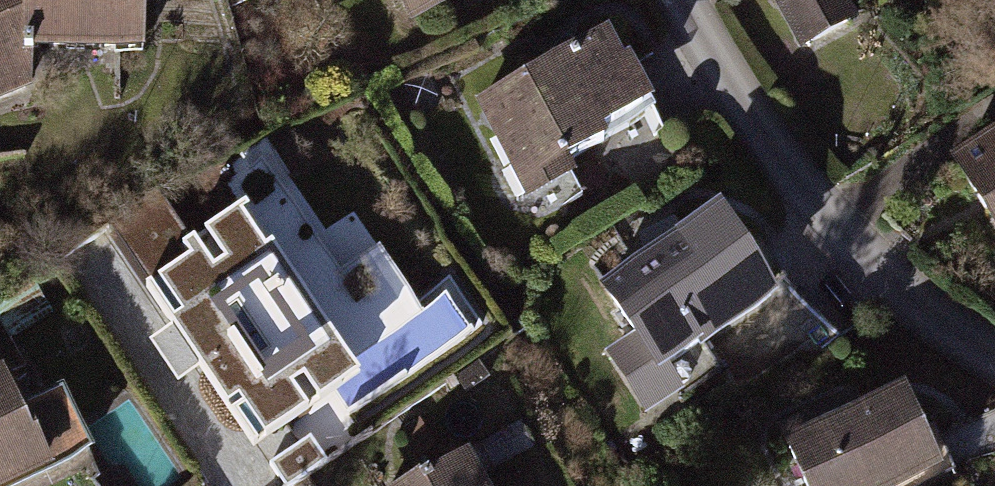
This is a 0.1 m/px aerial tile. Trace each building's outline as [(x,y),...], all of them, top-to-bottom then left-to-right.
[(136,0),(26,0),(26,23),(8,23),(0,3),(0,91),(31,82),(32,42),(135,45),(136,0)] [(411,15),(418,12),(428,16),(431,6),(446,0),(404,0),(411,15)] [(784,3),(807,44),(851,20),(840,0),(790,0),(784,3)] [(599,131),(643,109),(606,37),(484,101),(519,168),(505,175),(518,201),(568,175),(562,162),(604,140),(599,131)] [(959,166),(994,222),(994,143),(959,166)] [(189,272),(151,295),(253,458),(359,393),(247,213),(179,256),(189,272)] [(748,253),(744,255),(720,217),(684,240),(676,226),(644,242),(650,262),(607,289),(658,369),(774,295),(748,253)] [(19,417),(5,386),(0,388),(0,484),(43,464),(47,472),(88,453),(62,397),(19,417)] [(925,442),(905,398),(863,417),(857,401),(784,434),(807,485),(900,485),(920,477),(908,450),(925,442)] [(536,446),(522,419),(456,457),(460,464),(431,480),(429,476),(410,485),(476,485),(473,482),(536,446)]
